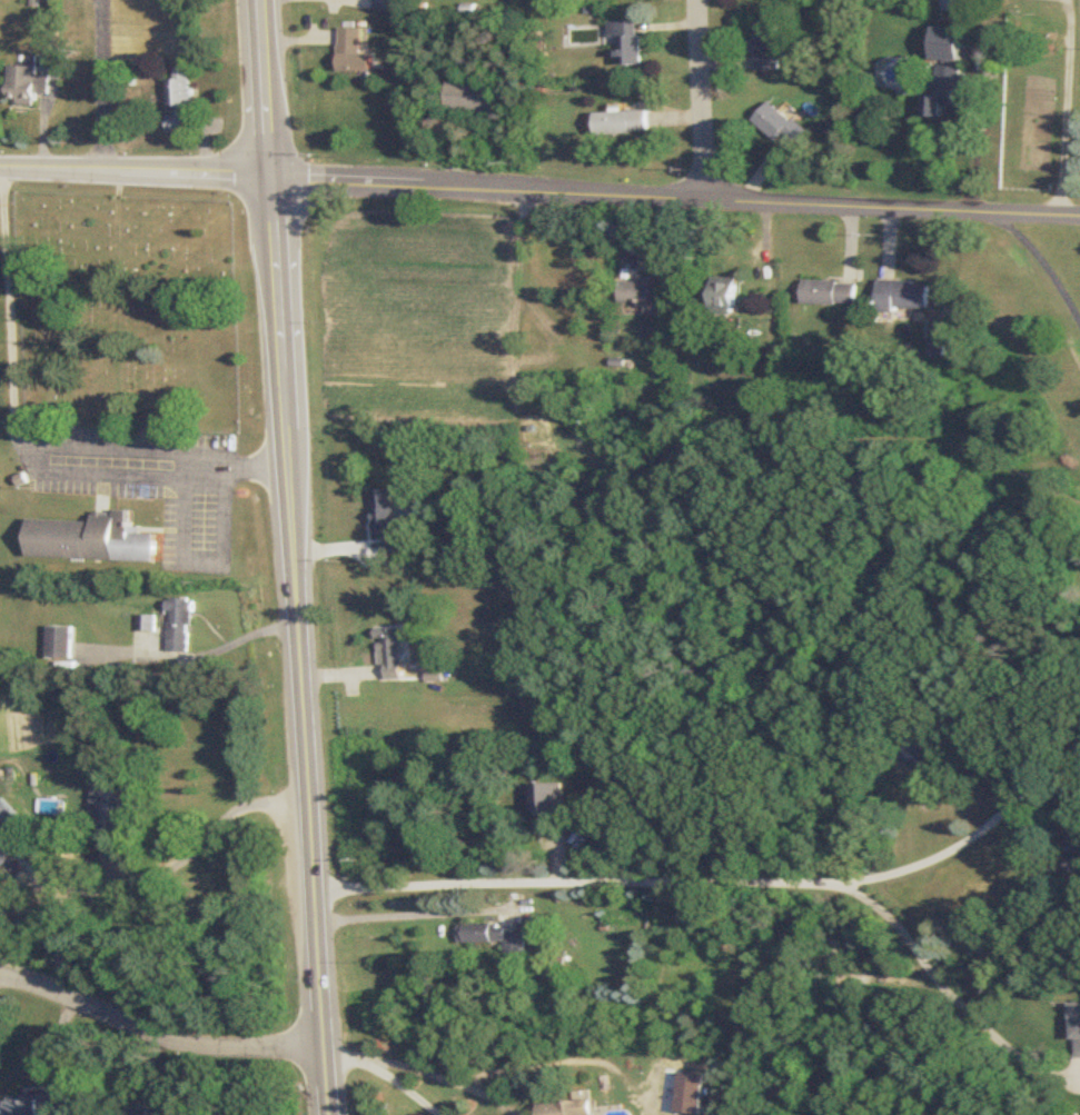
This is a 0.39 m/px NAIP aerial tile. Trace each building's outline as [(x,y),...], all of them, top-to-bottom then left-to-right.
[(377,9),(397,9),(397,0),(377,0),(377,9)] [(979,12),(979,0),(944,0),(944,11),(979,12)] [(756,21),(757,71),(780,70),(780,50),(786,50),(786,33),(779,33),(779,21),(756,21)] [(643,65),(642,22),(610,23),(611,66),(643,65)] [(362,28),(340,28),(340,71),(374,71),(374,54),(362,54),(362,28)] [(964,41),(938,41),(938,61),(964,61),(964,41)] [(929,118),(945,119),(946,109),(959,110),(960,91),(967,91),(968,67),(931,66),(929,118)] [(40,76),(40,67),(12,67),(11,106),(39,106),(39,94),(52,95),(52,76),(40,76)] [(170,80),(171,114),(169,114),(169,133),(190,133),(189,106),(193,106),(192,69),(177,69),(177,80),(170,80)] [(503,86),(450,83),(448,110),(502,112),(503,86)] [(779,141),(783,136),(796,148),(809,132),(773,101),(756,121),(779,141)] [(598,113),(598,135),(651,134),(651,112),(598,113)] [(643,283),(624,283),(624,307),(667,307),(667,277),(643,277),(643,283)] [(739,309),(739,278),(715,278),(715,309),(739,309)] [(859,282),(806,282),(806,306),(859,306),(859,282)] [(882,311),(930,311),(931,283),(882,282),(882,311)] [(408,552),(407,532),(399,532),(398,490),(376,491),(377,536),(388,536),(389,552),(408,552)] [(96,523),(30,521),(29,558),(158,562),(159,535),(142,534),(143,528),(133,528),(134,513),(96,512),(96,523)] [(193,601),(175,600),(174,631),(192,632),(193,601)] [(75,628),(48,628),(48,662),(75,662),(75,628)] [(403,680),(402,628),(379,628),(380,681),(403,680)] [(16,811),(0,826),(0,843),(1,843),(0,844),(0,865),(36,832),(16,811)] [(508,944),(508,954),(528,954),(528,933),(509,933),(509,925),(462,926),(462,944),(508,944)] [(1072,1004),(1072,1041),(1079,1041),(1079,1004),(1072,1004)] [(593,1093),(576,1094),(577,1104),(542,1107),(542,1114),(595,1114),(593,1093)] [(65,1094),(41,1095),(41,1101),(12,1101),(12,1114),(65,1114),(65,1094)]
